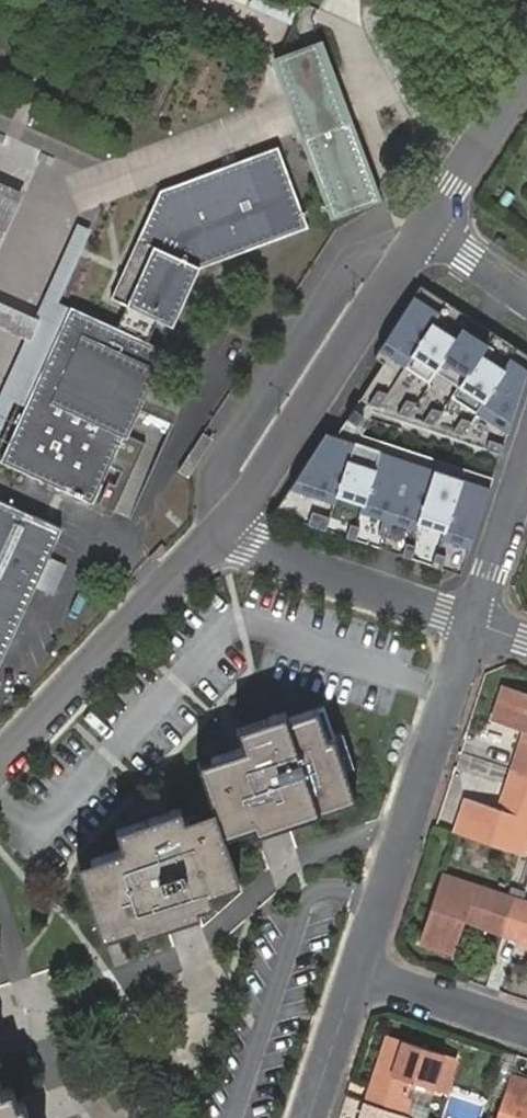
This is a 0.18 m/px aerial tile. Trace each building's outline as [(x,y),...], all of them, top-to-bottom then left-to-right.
[(283,38),(297,7),(282,0),(200,0),(283,38)] [(275,59),(304,138),(349,121),(335,81),(320,42),(275,59)] [(349,121),(304,138),(333,218),(379,201),(349,121)] [(309,227),(278,146),(223,167),(227,176),(215,181),(211,171),(160,190),(111,298),(127,306),(156,319),(173,327),(200,269),(309,227)] [(223,167),(211,171),(215,181),(227,176),(223,167)] [(23,192),(0,182),(0,247),(23,192)] [(12,401),(26,407),(70,308),(59,303),(92,230),(77,224),(34,318),(39,321),(30,341),(25,339),(0,394),(0,429),(12,401)] [(526,370),(526,361),(421,287),(373,358),(383,362),(357,401),(500,451),(526,370)] [(0,303),(0,327),(25,339),(30,341),(39,321),(34,318),(0,303)] [(146,342),(156,319),(127,306),(117,329),(146,342)] [(117,329),(70,308),(26,407),(1,463),(94,505),(125,436),(128,437),(160,367),(157,366),(164,350),(146,342),(117,329)] [(487,490),(489,482),(357,435),(372,413),(498,458),(500,451),(357,401),(352,409),(361,416),(355,426),(345,419),(334,435),(487,490)] [(361,416),(352,409),(345,419),(355,426),(361,416)] [(484,498),(321,439),(271,512),(457,578),(484,498)] [(0,502),(0,663),(34,588),(47,561),(61,530),(0,502)] [(64,569),(47,561),(34,588),(52,596),(64,569)] [(526,767),(526,689),(503,681),(492,717),(525,728),(514,763),(526,767)] [(359,763),(348,728),(339,732),(329,702),(293,714),(291,707),(244,724),(250,742),(204,758),(220,804),(189,815),(185,804),(124,827),(130,845),(85,861),(108,933),(139,923),(141,929),(202,908),(200,902),(216,897),(213,888),(243,877),(229,831),(259,821),(262,829),(361,796),(351,765),(359,763)] [(526,836),(526,767),(514,763),(500,806),(466,794),(456,825),(523,848),(526,836)] [(442,873),(419,942),(453,953),(464,921),(503,934),(516,898),(442,873)] [(516,898),(503,934),(526,942),(526,902),(516,898)] [(365,1097),(400,1109),(411,1078),(444,1090),(457,1053),(388,1030),(365,1097)] [(510,1074),(516,1058),(503,1053),(495,1076),(508,1081),(510,1074)] [(495,1117),(526,1117),(526,1079),(510,1074),(508,1081),(495,1117)] [(20,1097),(13,1100),(8,1084),(0,1087),(0,1117),(27,1117),(20,1097)] [(400,1109),(365,1097),(358,1117),(397,1117),(400,1109)]
